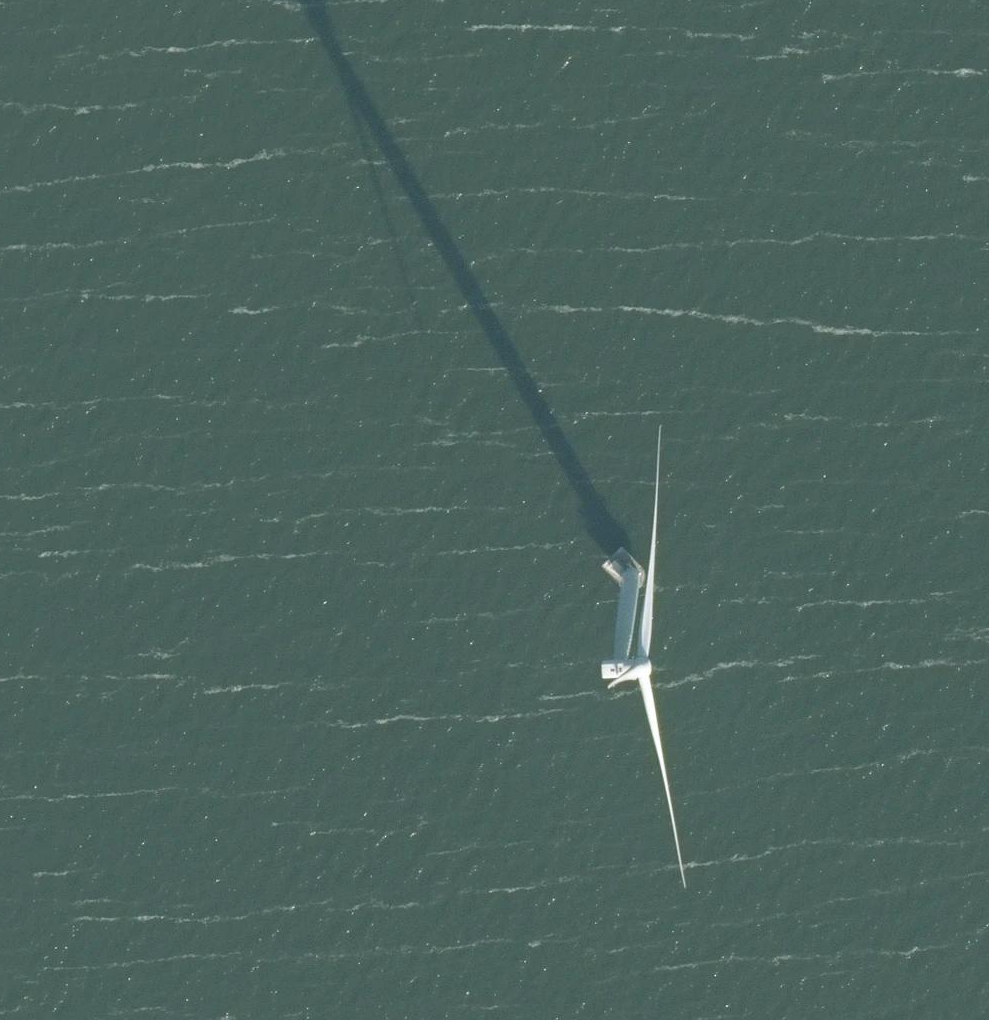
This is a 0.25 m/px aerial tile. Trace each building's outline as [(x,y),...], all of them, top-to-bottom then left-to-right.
[(620,569),(619,572),(620,575),(622,578),(625,580),(628,581),(632,580),(634,578),(636,576),(637,572),(636,569),(634,566),(632,564),(628,563),(625,564),(622,566),(620,569)]
